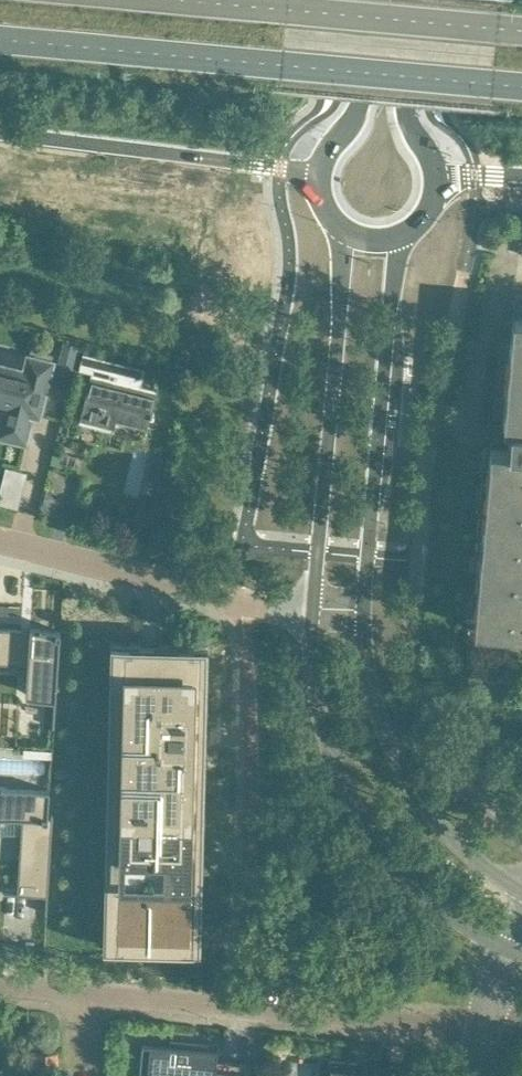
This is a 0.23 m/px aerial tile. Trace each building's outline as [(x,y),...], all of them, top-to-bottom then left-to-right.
[(515,293),(503,423),(487,422),(487,424),(492,425),(490,447),(484,446),(483,466),(488,466),(487,482),(481,482),(479,501),(486,502),(484,519),(478,518),(476,537),(482,537),(481,554),(475,554),(473,573),(479,574),(478,590),(472,589),(470,609),(476,609),(474,626),(468,625),(468,634),(469,634),(469,627),(521,632),(521,293),(515,293)] [(62,342),(52,385),(68,388),(78,346),(62,342)] [(52,362),(54,354),(31,348),(25,371),(0,365),(0,407),(4,408),(0,424),(0,437),(25,443),(32,415),(39,417),(52,362)] [(92,371),(79,423),(113,432),(117,416),(149,424),(158,388),(92,371)] [(30,628),(29,632),(0,630),(0,667),(27,668),(25,697),(56,699),(60,630),(30,628)] [(111,641),(103,947),(200,949),(202,873),(203,845),(205,747),(206,719),(208,643),(161,642),(139,641),(130,641),(120,641),(111,641)] [(58,706),(25,701),(24,712),(56,717),(58,706)] [(22,817),(17,891),(17,893),(46,895),(48,895),(53,813),(51,813),(51,817),(48,817),(50,789),(0,786),(0,816),(22,817)] [(219,1050),(173,1045),(150,1043),(147,1075),(232,1075),(233,1073),(217,1071),(219,1050)] [(326,1045),(313,1043),(312,1053),(299,1051),(295,1075),(321,1075),(326,1045)] [(58,1059),(57,1050),(35,1052),(37,1075),(60,1075),(58,1059)] [(329,1075),(392,1075),(392,1065),(391,1065),(391,1070),(356,1067),(356,1062),(330,1060),(329,1075)]
